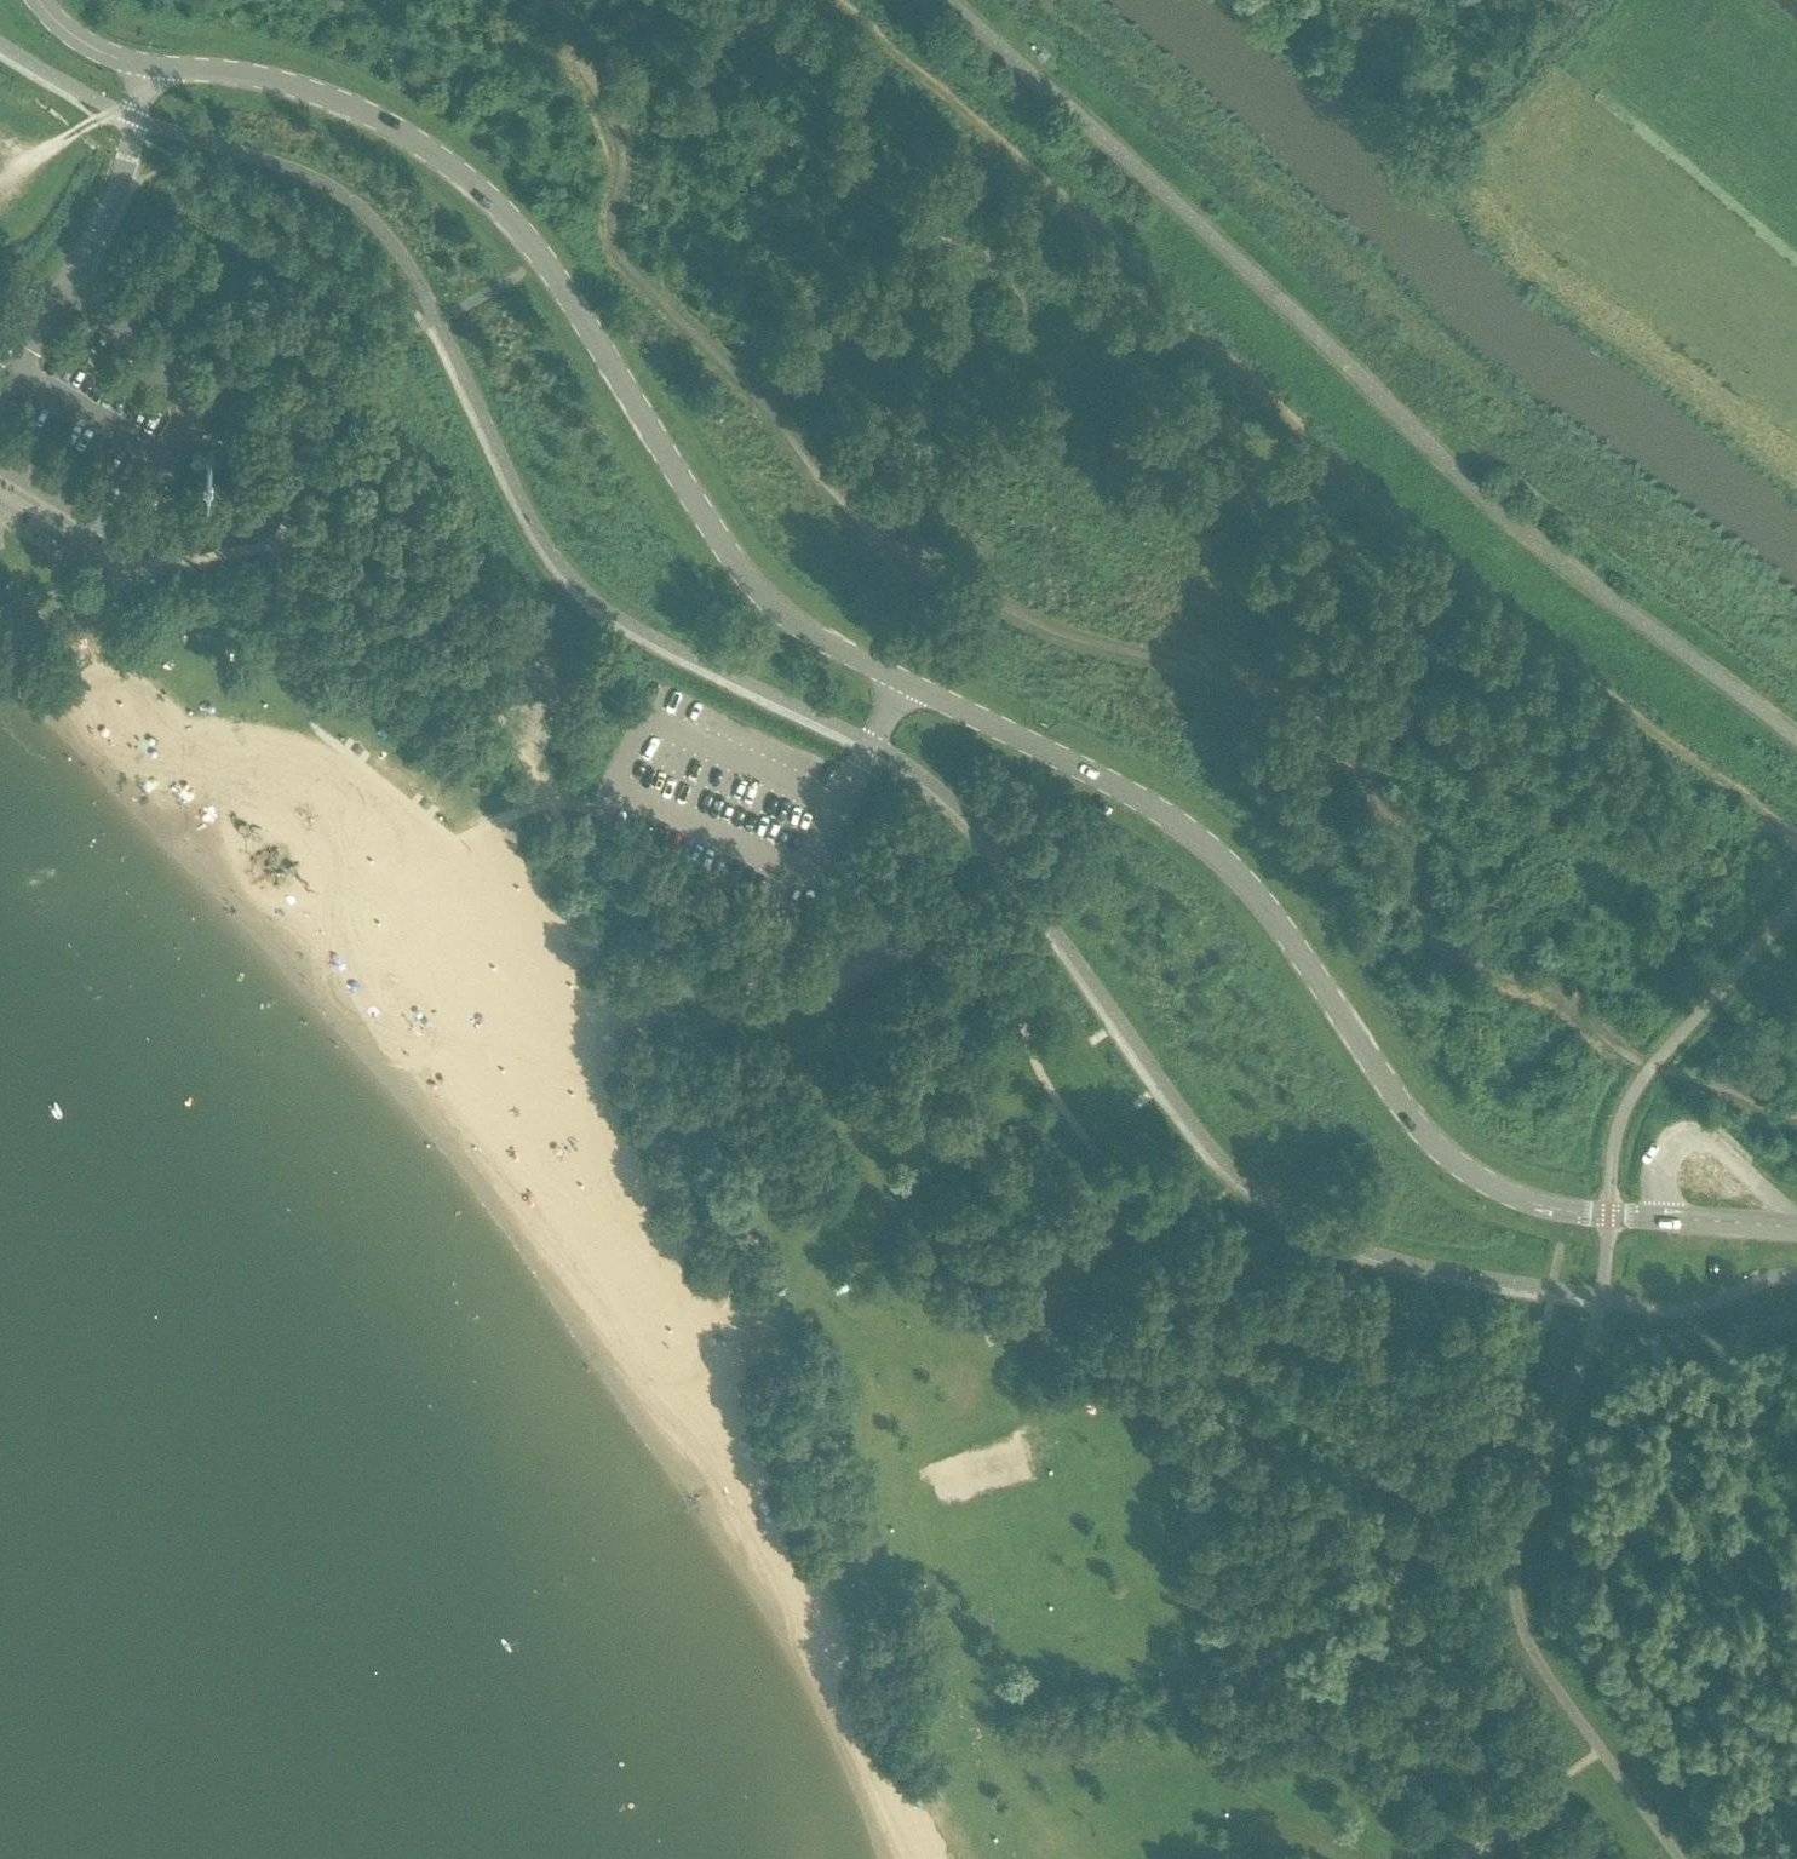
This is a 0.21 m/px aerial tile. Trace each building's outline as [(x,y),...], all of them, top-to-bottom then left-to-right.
[(211,474),(218,461),(197,449),(190,462),(211,474)]
